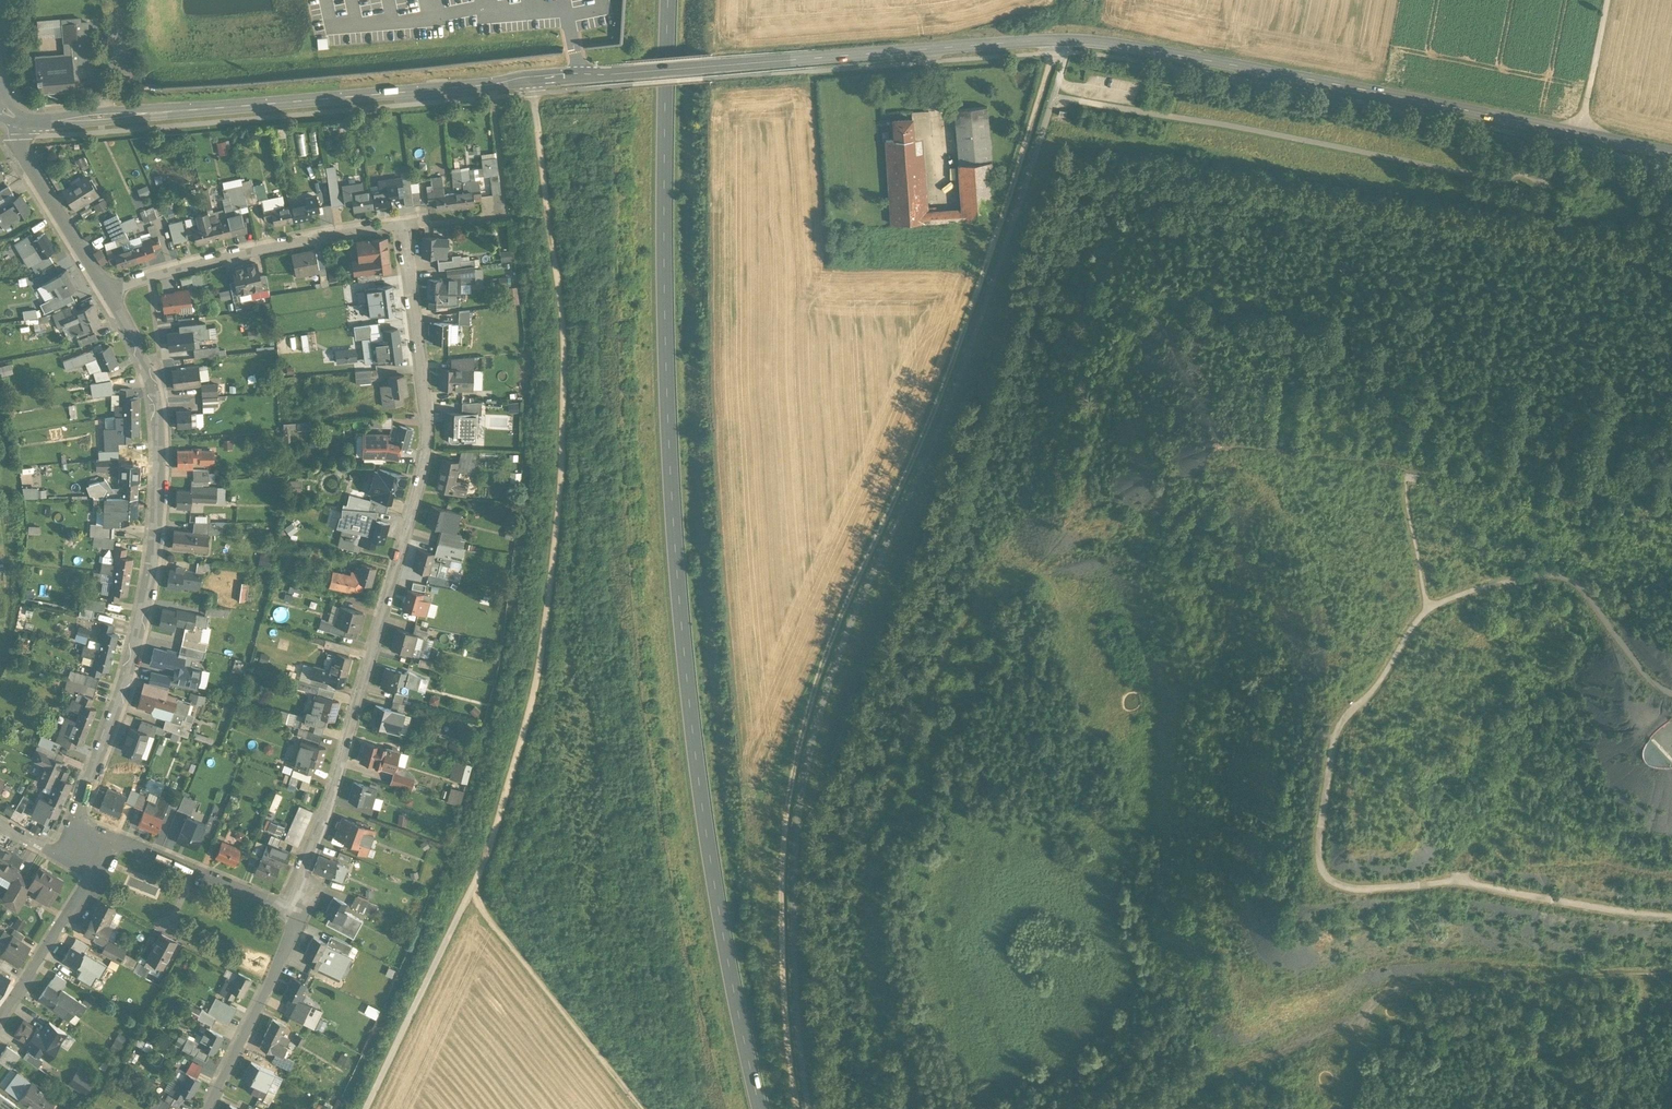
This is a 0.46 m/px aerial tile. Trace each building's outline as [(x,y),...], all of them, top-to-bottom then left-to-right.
[(88,33),(87,22),(80,22),(80,18),(62,20),(63,43),(66,43),(67,57),(46,59),(47,73),(73,71),(72,67),(80,67),(80,71),(80,77),(87,76),(87,75),(93,75),(92,58),(90,33),(88,33)] [(317,39),(319,49),(328,48),(327,38),(317,39)] [(73,71),(47,73),(46,59),(45,56),(35,57),(37,84),(41,84),(42,91),(75,88),(74,84),(73,72),(73,71)] [(987,107),(955,110),(960,165),(991,162),(992,162),(987,107)] [(1067,112),(1059,111),(1058,118),(1066,119),(1067,112)] [(912,120),(895,121),(896,140),(914,139),(912,120)] [(357,121),(344,123),(346,131),(358,129),(357,121)] [(914,139),(896,140),(886,141),(888,165),(916,163),(914,139)] [(501,195),(496,158),(483,160),(485,177),(491,177),(494,196),(501,195)] [(991,162),(960,165),(963,221),(994,218),(991,162)] [(916,163),(888,165),(892,224),(919,222),(918,209),(916,163)] [(326,166),(328,182),(329,191),(332,207),(336,206),(339,206),(337,190),(334,165),(326,166)] [(451,172),(453,193),(471,191),(471,188),(479,187),(480,190),(482,190),(478,169),(451,172)] [(430,175),(432,185),(443,184),(441,174),(430,175)] [(57,175),(52,178),(59,189),(64,186),(57,175)] [(88,180),(73,189),(72,186),(64,192),(75,210),(97,196),(88,180)] [(241,182),(242,185),(247,206),(259,203),(257,192),(255,192),(253,185),(252,180),(241,182)] [(411,194),(419,193),(418,181),(410,182),(411,193),(411,194)] [(253,185),(255,192),(257,192),(259,203),(262,203),(261,202),(267,201),(263,182),(260,183),(260,184),(253,185)] [(360,189),(359,183),(342,186),(345,205),(353,204),(352,196),(361,195),(370,194),(369,187),(360,189)] [(387,184),(379,185),(380,192),(388,191),(390,199),(393,198),(397,198),(396,186),(388,188),(387,184)] [(433,193),(427,193),(428,204),(433,203),(436,203),(435,196),(444,194),(443,184),(432,185),(433,193)] [(231,205),(232,210),(240,208),(244,207),(247,206),(242,185),(227,189),(229,197),(231,205)] [(380,192),(379,185),(369,187),(370,194),(380,192)] [(0,191),(0,201),(12,193),(8,187),(0,191)] [(479,187),(471,188),(471,191),(472,198),(480,197),(480,190),(479,187)] [(380,192),(370,194),(372,208),(390,205),(390,199),(388,191),(380,192)] [(471,191),(453,193),(455,207),(473,205),(472,198),(471,191)] [(411,194),(411,193),(403,194),(405,207),(413,206),(411,194)] [(419,193),(411,194),(413,206),(420,205),(419,193)] [(444,194),(435,196),(436,203),(437,210),(455,207),(453,193),(444,194)] [(361,195),(352,196),(353,204),(354,210),(372,208),(370,194),(361,195)] [(0,208),(0,221),(5,228),(10,225),(14,226),(15,222),(31,212),(20,195),(0,208)] [(315,197),(305,199),(306,204),(307,204),(309,212),(318,211),(315,197)] [(93,205),(97,212),(109,204),(104,198),(93,205)] [(261,202),(262,203),(262,206),(265,220),(273,218),(274,225),(292,222),(289,208),(284,209),(281,198),(267,201),(261,202)] [(306,204),(289,208),(292,222),(310,218),(309,212),(307,204),(306,204)] [(231,205),(224,207),(225,211),(227,221),(228,221),(242,218),(240,208),(232,210),(231,205)] [(92,206),(83,212),(85,216),(95,210),(92,206)] [(139,212),(144,223),(155,218),(158,217),(152,206),(139,212)] [(928,209),(918,209),(919,222),(932,222),(954,221),(953,211),(928,212),(928,209)] [(225,211),(209,215),(212,225),(227,221),(225,211)] [(207,213),(196,216),(199,225),(200,229),(210,226),(207,213)] [(116,215),(105,220),(113,237),(115,241),(118,248),(122,246),(123,251),(132,248),(116,215)] [(242,218),(228,221),(232,235),(245,231),(242,218)] [(174,243),(187,239),(184,229),(182,220),(169,224),(174,243)] [(212,225),(210,226),(214,240),(232,235),(228,221),(227,221),(212,225)] [(199,225),(184,229),(187,239),(195,237),(193,230),(200,229),(199,225)] [(140,231),(144,245),(150,243),(153,250),(161,247),(155,226),(140,231)] [(200,229),(193,230),(195,237),(196,244),(214,240),(210,226),(200,229)] [(34,240),(30,242),(41,259),(48,255),(54,251),(44,234),(34,240)] [(31,235),(15,244),(28,267),(31,265),(41,259),(30,242),(34,240),(31,235)] [(439,238),(422,237),(422,258),(438,258),(438,250),(439,238)] [(447,239),(439,238),(438,250),(447,250),(447,239)] [(386,239),(360,242),(362,260),(362,261),(388,258),(386,239)] [(115,241),(104,245),(106,251),(107,251),(118,248),(115,241)] [(144,245),(133,248),(137,262),(155,256),(153,250),(150,243),(144,245)] [(118,248),(107,251),(110,263),(118,260),(115,254),(123,251),(122,246),(118,248)] [(108,261),(100,248),(92,253),(101,266),(108,261)] [(123,251),(115,254),(118,260),(120,267),(137,262),(133,248),(123,251)] [(315,251),(291,255),(295,277),(319,272),(318,268),(315,251)] [(41,259),(31,265),(36,272),(53,262),(48,255),(41,259)] [(460,255),(451,256),(452,260),(437,262),(438,264),(438,270),(446,269),(470,266),(470,260),(460,261),(460,255)] [(388,258),(362,261),(362,260),(357,260),(355,261),(357,272),(357,274),(381,271),(390,270),(388,258)] [(256,264),(244,266),(250,292),(261,289),(262,289),(259,277),(256,264)] [(244,266),(233,269),(235,282),(238,294),(239,294),(250,292),(244,266)] [(470,266),(446,269),(446,273),(447,276),(456,276),(474,275),(474,266),(470,266)] [(321,268),(318,268),(319,272),(322,287),(328,286),(324,267),(321,268)] [(337,270),(329,272),(332,282),(339,280),(337,270)] [(66,271),(53,279),(56,285),(62,294),(63,296),(70,292),(77,287),(66,271)] [(381,271),(357,274),(358,282),(369,280),(382,278),(381,276),(381,271)] [(200,273),(191,276),(192,282),(192,283),(193,285),(203,282),(200,273)] [(262,276),(259,277),(262,289),(261,289),(262,292),(269,290),(265,275),(262,276)] [(474,275),(456,276),(457,285),(475,284),(474,275)] [(191,276),(180,279),(181,285),(192,283),(192,282),(191,276)] [(456,276),(447,276),(447,279),(444,279),(443,282),(428,280),(427,300),(443,300),(442,305),(444,307),(455,306),(456,305),(459,305),(459,293),(457,290),(457,285),(456,276)] [(53,279),(45,284),(48,290),(56,285),(53,279)] [(232,283),(229,283),(234,302),(240,301),(239,294),(238,294),(235,282),(232,283)] [(56,285),(48,290),(53,298),(62,294),(56,285)] [(365,303),(393,300),(392,286),(378,288),(364,289),(365,303)] [(519,289),(511,290),(513,305),(521,304),(519,289)] [(180,292),(175,292),(176,294),(178,304),(189,303),(188,291),(180,292)] [(53,298),(40,305),(44,314),(73,300),(70,292),(63,296),(62,294),(53,298)] [(176,294),(163,296),(165,312),(178,310),(178,304),(176,294)] [(393,300),(365,303),(367,317),(395,314),(393,300)] [(443,300),(427,300),(427,309),(444,307),(442,305),(443,300)] [(59,313),(61,319),(75,313),(72,305),(59,313)] [(92,306),(77,312),(85,330),(93,327),(99,324),(92,306)] [(36,309),(23,310),(23,319),(37,318),(36,309)] [(469,311),(459,312),(458,324),(469,325),(469,311)] [(75,313),(61,319),(56,321),(60,330),(74,324),(81,341),(96,334),(93,327),(85,330),(77,312),(75,313)] [(205,323),(179,326),(179,332),(167,334),(170,351),(194,348),(192,337),(197,340),(210,338),(209,328),(206,328),(205,323)] [(379,323),(359,326),(360,335),(380,332),(379,323)] [(441,324),(434,324),(433,334),(433,343),(449,344),(449,336),(450,324),(441,324)] [(397,329),(383,331),(384,342),(386,350),(400,348),(397,329)] [(96,334),(81,341),(84,347),(99,341),(96,334)] [(400,348),(386,350),(384,342),(371,344),(374,363),(401,359),(400,348)] [(356,346),(335,348),(337,362),(357,360),(356,346)] [(100,367),(95,353),(92,347),(62,360),(66,369),(84,362),(88,372),(94,370),(100,367)] [(109,347),(95,353),(100,367),(102,371),(106,369),(117,365),(109,347)] [(218,347),(193,350),(194,358),(219,355),(218,347)] [(432,359),(446,358),(446,349),(431,349),(432,359)] [(471,357),(451,359),(450,366),(450,369),(464,370),(464,363),(470,363),(471,357)] [(200,367),(201,376),(208,375),(207,366),(200,367)] [(100,367),(94,370),(97,383),(110,381),(106,369),(102,371),(100,367)] [(186,369),(186,370),(188,385),(202,383),(201,376),(200,367),(186,369)] [(450,369),(440,369),(439,389),(469,390),(470,370),(464,370),(450,369)] [(186,370),(173,372),(175,389),(189,387),(188,385),(186,370)] [(370,370),(355,371),(356,384),(371,383),(370,375),(370,370)] [(403,376),(389,378),(390,385),(382,387),(384,407),(402,404),(401,395),(406,394),(403,376)] [(97,383),(91,384),(93,397),(112,394),(110,381),(97,383)] [(201,387),(201,397),(216,396),(216,387),(201,387)] [(131,390),(121,390),(120,406),(124,406),(124,398),(131,398),(131,390)] [(216,396),(201,397),(201,406),(216,405),(216,396)] [(131,398),(124,398),(124,406),(124,416),(138,416),(138,398),(131,398)] [(481,402),(462,403),(461,409),(461,414),(476,414),(476,416),(481,416),(481,402)] [(190,411),(177,412),(177,428),(191,428),(190,411)] [(461,414),(445,413),(444,434),(460,434),(460,440),(475,441),(476,416),(476,414),(461,414)] [(131,435),(124,435),(124,416),(114,418),(115,428),(102,429),(104,451),(118,450),(118,443),(131,443),(131,435)] [(138,416),(124,416),(124,435),(131,435),(138,435),(138,416)] [(391,426),(390,417),(370,418),(370,427),(391,426)] [(308,424),(284,426),(285,440),(285,441),(310,438),(308,424)] [(389,435),(387,435),(363,435),(363,457),(386,457),(386,453),(399,455),(400,451),(401,446),(394,444),(398,427),(391,425),(389,435)] [(412,430),(399,426),(398,427),(394,444),(401,446),(407,448),(412,430)] [(98,460),(117,459),(118,450),(104,451),(98,451),(98,460)] [(201,452),(201,450),(192,450),(192,452),(192,461),(200,461),(200,464),(213,464),(213,452),(201,452)] [(192,452),(178,452),(178,469),(192,468),(192,461),(192,452)] [(478,452),(461,452),(460,458),(459,464),(475,468),(478,452)] [(98,460),(96,461),(96,470),(117,471),(117,459),(98,460)] [(458,464),(442,460),(436,489),(452,493),(453,491),(465,494),(468,483),(455,480),(456,471),(458,464)] [(475,468),(459,464),(458,464),(456,471),(473,475),(475,468)] [(406,477),(378,469),(371,496),(372,496),(389,501),(392,493),(401,495),(406,477)] [(131,472),(120,471),(120,488),(123,488),(123,480),(130,480),(131,472)] [(208,471),(193,471),(193,482),(208,482),(208,471)] [(104,480),(89,485),(89,486),(90,487),(88,488),(91,494),(92,494),(92,496),(91,496),(93,496),(94,499),(106,499),(122,498),(123,488),(120,488),(117,492),(113,492),(104,479),(104,480)] [(130,480),(123,480),(123,488),(122,498),(137,499),(137,480),(130,480)] [(38,497),(37,487),(23,487),(24,498),(38,497)] [(191,492),(191,503),(218,504),(218,489),(208,488),(191,487),(191,492)] [(191,492),(177,492),(176,508),(190,509),(191,503),(191,492)] [(370,502),(349,496),(346,507),(343,506),(342,509),(367,511),(372,496),(371,496),(370,502)] [(389,501),(372,496),(367,511),(377,512),(386,513),(389,501)] [(122,498),(106,499),(105,524),(112,524),(118,524),(119,508),(122,508),(122,498)] [(137,499),(122,498),(122,508),(121,516),(129,517),(136,517),(137,499)] [(458,514),(431,507),(426,526),(452,533),(458,514)] [(129,517),(121,516),(122,508),(119,508),(118,524),(128,525),(129,517)] [(367,511),(342,509),(341,518),(340,517),(336,528),(342,530),(338,547),(358,552),(360,544),(374,548),(376,541),(383,543),(388,525),(375,521),(376,517),(377,512),(367,511)] [(194,523),(193,534),(188,533),(187,550),(206,552),(208,536),(207,535),(208,523),(195,523),(194,523)] [(104,526),(90,525),(90,537),(112,538),(112,524),(105,524),(104,526)] [(188,533),(175,532),(173,548),(187,550),(188,533)] [(460,541),(440,536),(439,540),(437,545),(458,549),(460,541)] [(114,540),(94,537),(93,546),(113,549),(114,540)] [(458,549),(437,545),(434,555),(432,562),(440,565),(450,568),(452,561),(461,563),(465,550),(458,549)] [(126,550),(116,549),(114,559),(113,565),(116,565),(118,557),(125,558),(126,550)] [(434,555),(419,551),(414,570),(429,575),(432,562),(434,555)] [(125,558),(118,557),(116,565),(115,575),(129,577),(132,559),(125,558)] [(440,565),(432,562),(429,575),(437,577),(440,565)] [(113,565),(102,563),(100,573),(115,575),(116,565),(113,565)] [(196,564),(196,573),(213,574),(214,565),(196,564)] [(376,569),(362,565),(361,570),(358,578),(357,583),(364,585),(371,586),(376,569)] [(450,568),(440,565),(437,577),(458,583),(462,571),(450,568)] [(361,570),(356,569),(355,574),(351,576),(358,578),(361,570)] [(183,573),(170,571),(167,588),(181,590),(181,588),(184,574),(183,573)] [(196,573),(183,571),(183,573),(184,574),(181,588),(193,590),(194,585),(196,573)] [(351,576),(333,571),(329,585),(352,592),(352,589),(362,592),(364,585),(357,583),(358,578),(351,576)] [(129,577),(115,575),(113,585),(112,593),(119,594),(126,596),(129,577)] [(241,582),(240,601),(247,601),(248,583),(241,582)] [(413,583),(411,590),(424,592),(425,586),(413,583)] [(119,594),(112,593),(113,585),(110,585),(108,601),(118,602),(119,594)] [(403,610),(418,614),(426,617),(431,598),(423,596),(408,591),(403,610)] [(105,603),(85,599),(83,609),(96,611),(103,612),(105,603)] [(232,610),(208,607),(207,617),(231,620),(232,610)] [(340,607),(335,625),(321,620),(319,629),(350,638),(352,630),(344,628),(349,610),(340,607)] [(95,620),(96,611),(83,609),(81,608),(79,618),(95,620)] [(195,615),(176,611),(176,613),(163,610),(159,627),(173,630),(175,624),(179,624),(178,627),(185,628),(183,639),(200,643),(201,642),(203,628),(193,626),(195,615)] [(363,614),(349,610),(344,628),(352,630),(358,632),(363,614)] [(103,624),(98,639),(102,640),(104,632),(111,634),(113,626),(103,624)] [(429,629),(415,625),(414,629),(412,635),(424,638),(423,638),(426,639),(429,629)] [(77,627),(75,635),(89,638),(90,630),(77,627)] [(412,635),(397,630),(392,649),(418,657),(423,638),(424,638),(412,635)] [(111,634),(104,632),(102,640),(99,650),(113,653),(118,636),(111,634)] [(200,643),(183,639),(181,646),(205,652),(207,643),(201,642),(200,643)] [(351,648),(326,640),(323,648),(349,655),(350,651),(351,648)] [(77,655),(93,659),(97,660),(99,650),(80,645),(77,655)] [(205,652),(181,646),(179,654),(186,656),(203,660),(205,652)] [(167,653),(154,649),(150,665),(163,669),(165,665),(168,653),(167,653)] [(113,653),(99,650),(97,660),(95,668),(101,669),(108,671),(113,653)] [(179,654),(167,651),(167,653),(168,653),(165,665),(175,667),(173,678),(170,677),(169,682),(197,688),(201,670),(183,666),(186,656),(179,654)] [(337,654),(335,659),(332,659),(329,671),(313,667),(310,678),(329,683),(343,687),(351,658),(337,654)] [(101,669),(95,668),(97,660),(93,659),(89,675),(99,677),(101,669)] [(416,663),(415,667),(427,670),(428,663),(417,660),(416,663)] [(419,677),(407,672),(404,674),(404,676),(401,675),(401,673),(386,669),(380,688),(396,692),(398,687),(400,687),(405,686),(404,687),(415,690),(419,677)] [(170,677),(151,673),(149,684),(168,688),(169,682),(170,677)] [(79,675),(77,682),(95,688),(97,681),(79,675)] [(419,677),(415,690),(424,692),(428,679),(419,677)] [(329,683),(310,678),(309,684),(319,687),(327,689),(329,683)] [(319,687),(309,684),(294,680),(292,687),(317,694),(319,687)] [(95,688),(77,682),(74,690),(92,696),(95,688)] [(149,684),(145,683),(142,691),(155,695),(156,693),(166,695),(168,688),(149,684)] [(327,689),(319,687),(317,694),(317,696),(332,700),(334,695),(335,691),(327,689)] [(155,695),(142,691),(138,707),(151,711),(153,706),(156,695),(155,695)] [(166,695),(156,693),(155,695),(156,695),(153,706),(173,712),(177,699),(166,695)] [(407,697),(395,694),(394,698),(393,702),(405,705),(407,697)] [(92,700),(82,696),(77,711),(80,712),(83,705),(89,707),(92,700)] [(317,696),(315,696),(315,698),(313,697),(311,707),(312,707),(311,713),(307,712),(304,721),(304,722),(324,728),(324,727),(325,728),(327,719),(333,721),(339,702),(332,700),(317,696)] [(190,703),(177,699),(173,712),(186,716),(190,703)] [(405,705),(393,702),(391,707),(390,710),(403,714),(405,705)] [(89,707),(83,705),(80,712),(76,722),(89,727),(96,710),(89,707)] [(390,710),(375,706),(370,725),(388,730),(389,729),(392,730),(391,731),(398,733),(403,714),(390,710)] [(76,722),(66,717),(59,735),(62,737),(60,744),(61,744),(73,749),(76,742),(70,739),(76,722)] [(192,723),(182,720),(180,725),(165,721),(163,729),(187,738),(192,723)] [(324,728),(304,722),(304,721),(301,720),(299,728),(308,731),(322,736),(323,732),(324,728)] [(157,727),(142,721),(139,727),(155,733),(157,727)] [(76,722),(70,739),(76,742),(83,744),(89,727),(76,722)] [(308,731),(299,728),(297,736),(306,739),(308,731)] [(148,735),(130,729),(122,750),(130,753),(140,757),(140,756),(148,735)] [(322,736),(308,731),(306,739),(319,743),(320,740),(322,736)] [(60,744),(41,736),(38,745),(57,753),(61,744),(60,744)] [(294,762),(298,744),(289,742),(286,760),(294,762)] [(311,745),(301,742),(294,768),(312,773),(314,765),(306,763),(311,745)] [(392,751),(365,743),(360,763),(375,767),(375,768),(376,769),(377,770),(379,770),(380,770),(381,769),(393,772),(395,772),(396,771),(397,770),(397,768),(397,767),(396,765),(395,764),(397,759),(399,752),(399,751),(398,750),(392,748),(392,751)] [(38,745),(35,751),(59,761),(62,755),(57,753),(38,745)] [(325,749),(311,745),(306,763),(314,765),(320,767),(325,749)] [(59,761),(35,751),(32,759),(46,765),(38,781),(53,788),(55,785),(52,784),(59,769),(57,768),(59,761)] [(140,757),(130,753),(128,759),(140,764),(143,757),(140,756),(140,757)] [(460,763),(454,761),(450,779),(455,780),(466,783),(471,766),(460,763)] [(312,773),(294,768),(292,776),(309,783),(310,778),(312,773)] [(68,773),(59,769),(52,784),(55,785),(53,788),(51,794),(63,800),(64,800),(71,784),(65,781),(68,773)] [(411,782),(394,776),(393,780),(391,785),(408,790),(408,791),(411,791),(413,782),(411,782)] [(369,788),(354,783),(349,802),(364,806),(369,788)] [(127,793),(109,785),(99,809),(117,817),(127,793)] [(369,788),(364,806),(384,812),(387,800),(380,797),(381,791),(369,788)] [(464,791),(451,788),(446,802),(459,807),(464,791)] [(129,804),(134,806),(139,793),(131,790),(126,803),(129,804)] [(139,793),(134,806),(139,809),(142,810),(147,797),(139,793)] [(46,804),(43,802),(36,817),(46,821),(49,814),(56,817),(63,800),(51,794),(46,804)] [(23,796),(15,810),(21,814),(30,799),(23,796)] [(156,804),(149,800),(144,811),(162,818),(169,802),(159,797),(156,804)] [(184,797),(178,810),(183,812),(189,814),(195,801),(184,797)] [(300,807),(285,840),(297,846),(312,812),(300,807)] [(162,818),(144,811),(138,826),(156,833),(162,818)] [(406,825),(408,815),(400,814),(399,824),(406,825)] [(205,825),(187,817),(183,827),(201,834),(205,825)] [(368,826),(356,821),(355,824),(342,819),(341,823),(337,822),(335,828),(338,830),(335,838),(350,843),(348,849),(362,854),(365,848),(368,849),(375,831),(367,828),(368,826)] [(283,827),(277,825),(274,833),(279,835),(283,827)] [(201,834),(183,827),(177,842),(195,849),(201,834)] [(272,838),(269,846),(279,850),(281,846),(282,842),(272,838)] [(240,850),(222,843),(216,858),(234,865),(240,850)] [(253,856),(261,859),(266,847),(258,844),(253,856)] [(269,846),(267,846),(266,847),(261,859),(279,867),(284,869),(290,853),(282,850),(281,851),(279,850),(269,846)] [(0,858),(0,864),(15,873),(23,859),(5,849),(0,858)] [(351,857),(339,852),(338,854),(337,858),(349,863),(351,857)] [(337,864),(318,857),(313,872),(331,879),(337,864)] [(261,859),(260,862),(258,867),(255,874),(273,881),(279,867),(261,859)] [(0,864),(0,874),(13,882),(14,882),(18,875),(15,873),(0,864)] [(337,864),(331,879),(338,882),(345,867),(337,864)] [(47,871),(40,867),(28,887),(34,890),(31,896),(49,906),(62,882),(46,873),(47,871)] [(18,875),(14,882),(13,882),(5,895),(12,900),(15,895),(21,885),(24,879),(18,875)] [(24,886),(21,885),(15,895),(20,898),(24,900),(30,890),(24,886)] [(376,907),(356,897),(353,902),(351,907),(371,917),(376,907)] [(17,903),(15,901),(11,909),(17,913),(24,900),(20,898),(17,903)] [(353,939),(362,922),(343,912),(346,905),(334,898),(325,915),(330,917),(326,925),(353,939)] [(114,909),(101,902),(92,919),(105,925),(109,918),(114,909)] [(14,930),(19,933),(26,923),(18,918),(15,923),(11,920),(7,925),(14,930)] [(105,925),(92,919),(84,935),(103,945),(112,929),(108,927),(105,925)] [(19,933),(14,930),(10,936),(12,938),(13,937),(20,942),(22,940),(24,936),(19,933)] [(177,942),(161,934),(144,965),(150,968),(160,973),(162,968),(163,968),(177,942)] [(20,942),(13,937),(12,938),(6,947),(1,956),(5,959),(17,967),(30,948),(20,942)] [(327,945),(314,938),(306,955),(312,958),(318,961),(322,954),(326,946),(327,945)] [(352,947),(333,938),(331,942),(329,948),(348,957),(352,947)] [(112,946),(107,943),(104,950),(102,955),(119,964),(126,952),(113,945),(112,946)] [(312,958),(308,965),(337,979),(348,957),(329,948),(326,946),(322,954),(318,961),(312,958)] [(82,956),(71,949),(62,963),(75,970),(78,964),(83,956),(82,956)] [(94,961),(83,954),(82,956),(83,956),(78,964),(88,970),(94,961)] [(144,965),(138,962),(133,972),(144,978),(150,968),(144,965)] [(96,964),(92,970),(107,979),(111,973),(96,964)] [(51,978),(48,981),(60,988),(66,981),(54,973),(51,978)] [(234,982),(230,990),(236,993),(243,996),(251,980),(238,974),(234,982)] [(83,980),(81,984),(91,990),(95,983),(85,978),(83,980)] [(228,979),(220,994),(233,1000),(236,993),(230,990),(234,982),(228,979)] [(306,985),(294,979),(285,995),(291,999),(298,1002),(302,994),(306,985)] [(60,988),(48,981),(37,999),(39,1000),(48,986),(59,994),(60,992),(58,992),(60,988)] [(48,986),(39,1000),(50,1008),(55,1002),(60,995),(59,994),(48,986)] [(59,994),(60,995),(55,1002),(64,1009),(70,1000),(60,992),(59,994)] [(80,1006),(76,1013),(83,1018),(95,999),(88,994),(80,1006)] [(302,994),(298,1002),(291,999),(287,1006),(293,1009),(306,1016),(310,1007),(301,1003),(305,996),(302,994)] [(228,1024),(236,1008),(215,997),(207,1013),(216,1018),(228,1024)] [(55,1002),(50,1008),(70,1021),(76,1013),(80,1006),(70,1000),(64,1009),(55,1002)] [(364,1013),(377,1017),(380,1007),(367,1003),(364,1013)] [(306,1016),(293,1009),(291,1013),(289,1017),(312,1029),(316,1021),(306,1016)] [(207,1013),(202,1010),(198,1019),(212,1026),(214,1023),(216,1018),(207,1013)] [(286,1027),(273,1020),(265,1036),(266,1037),(277,1043),(281,1035),(286,1027)] [(46,1029),(42,1034),(23,1022),(14,1036),(31,1048),(30,1049),(48,1061),(65,1034),(49,1023),(46,1029)] [(223,1037),(207,1028),(199,1043),(188,1038),(183,1049),(191,1053),(191,1052),(196,1054),(196,1055),(206,1061),(211,1051),(214,1053),(221,1040),(223,1037)] [(112,1049),(121,1051),(125,1035),(116,1033),(112,1049)] [(281,1035),(277,1043),(266,1037),(260,1047),(272,1054),(273,1052),(276,1054),(282,1057),(287,1048),(284,1047),(288,1038),(281,1035)] [(24,1059),(23,1059),(9,1048),(4,1055),(0,1060),(15,1071),(24,1059)] [(42,1062),(28,1052),(26,1055),(23,1059),(24,1059),(37,1069),(42,1062)] [(282,1057),(276,1054),(274,1059),(272,1062),(289,1071),(294,1062),(282,1057)] [(252,1063),(243,1079),(249,1082),(256,1086),(260,1078),(264,1069),(252,1063)] [(174,1078),(180,1081),(182,1082),(187,1073),(178,1069),(174,1078)] [(75,1071),(68,1083),(87,1094),(94,1082),(75,1071)] [(5,1089),(19,1100),(31,1084),(17,1073),(5,1089)] [(182,1082),(178,1090),(185,1093),(191,1097),(200,1080),(187,1073),(182,1082)] [(256,1086),(249,1082),(246,1090),(255,1094),(258,1088),(263,1080),(260,1078),(256,1086)] [(181,1100),(185,1093),(178,1090),(182,1082),(180,1081),(172,1095),(181,1100)] [(19,1100),(32,1108),(50,1108),(56,1101),(32,1083),(31,1084),(19,1100)] [(260,1097),(258,1101),(267,1105),(273,1093),(269,1090),(265,1088),(263,1091),(260,1097)] [(0,1095),(0,1108),(13,1108),(15,1106),(0,1095)] [(155,1096),(149,1107),(151,1108),(169,1108),(171,1105),(155,1096)]
